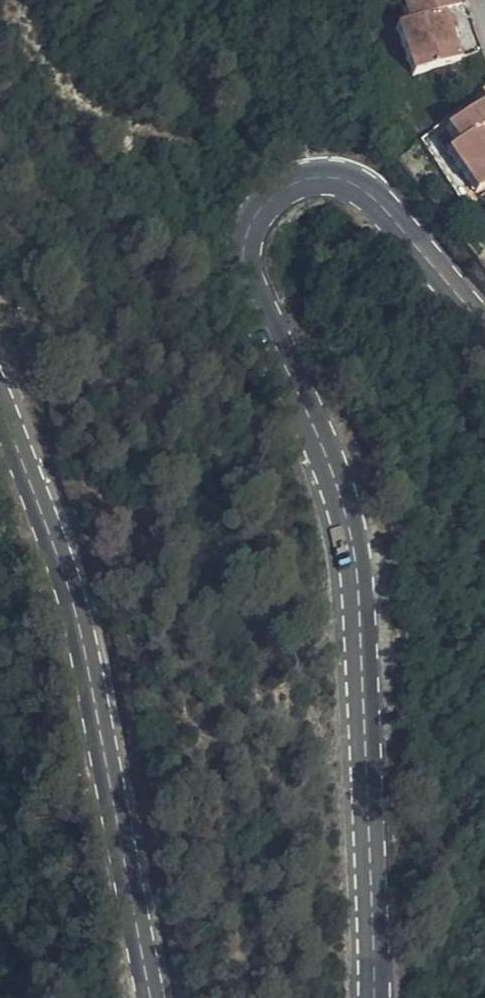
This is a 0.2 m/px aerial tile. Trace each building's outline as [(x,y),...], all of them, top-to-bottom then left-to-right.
[(465,0),(418,0),(403,5),(410,24),(395,29),(411,76),(465,58),(450,11),(467,6),(465,0)] [(482,117),(425,156),(463,212),(484,197),(484,149),(482,145),(484,143),(484,123),(482,117)]
